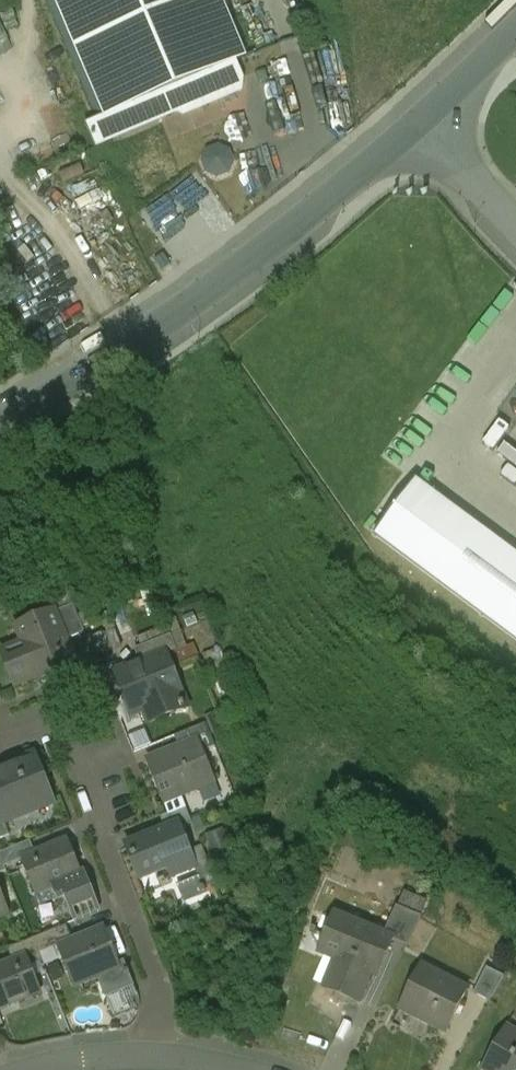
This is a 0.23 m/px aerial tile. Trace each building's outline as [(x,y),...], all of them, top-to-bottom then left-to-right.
[(98,117),(84,123),(95,147),(186,107),(191,112),(237,91),(237,60),(252,53),(230,0),(48,0),(98,117)] [(230,154),(220,148),(209,152),(203,162),(208,173),(218,178),(229,173),(233,164),(230,154)] [(171,266),(164,255),(155,260),(161,271),(171,266)] [(465,518),(425,571),(515,639),(515,556),(465,518)] [(74,605),(54,613),(66,641),(85,633),(74,605)] [(54,613),(18,628),(29,655),(7,664),(16,686),(38,677),(39,680),(75,665),(66,641),(54,613)] [(171,635),(143,647),(148,661),(165,655),(166,656),(177,651),(171,635)] [(148,661),(117,674),(132,714),(156,705),(161,718),(186,709),(166,656),(165,655),(148,661)] [(207,724),(175,737),(180,749),(199,741),(204,752),(216,747),(207,724)] [(180,749),(147,762),(163,802),(215,781),(204,752),(199,741),(180,749)] [(0,771),(0,816),(2,822),(4,821),(52,802),(34,757),(0,771)] [(186,807),(161,817),(166,829),(179,824),(181,829),(193,824),(186,807)] [(10,836),(4,821),(2,822),(0,816),(0,840),(10,836)] [(166,829),(126,845),(140,879),(168,868),(172,877),(196,867),(181,829),(179,824),(166,829)] [(68,840),(22,859),(22,860),(35,892),(52,885),(54,889),(82,877),(81,874),(68,840)] [(0,854),(0,856),(5,867),(22,860),(22,859),(35,853),(30,842),(0,854)] [(82,877),(54,889),(59,901),(66,898),(71,910),(94,900),(83,874),(81,874),(82,877)] [(200,877),(179,886),(185,901),(206,893),(204,888),(202,889),(198,879),(200,878),(200,877)] [(9,913),(0,891),(0,917),(9,913)] [(421,917),(397,907),(384,934),(393,938),(393,940),(407,945),(421,917)] [(384,934),(334,914),(325,936),(344,944),(328,983),(361,997),(371,973),(378,976),(393,940),(393,938),(384,934)] [(67,926),(34,939),(41,957),(60,949),(60,948),(73,942),(67,926)] [(73,942),(60,948),(60,949),(75,985),(99,976),(119,967),(104,930),(73,942)] [(34,939),(8,950),(12,962),(27,956),(31,967),(43,962),(41,957),(34,939)] [(0,967),(0,1009),(24,1000),(22,996),(40,989),(31,967),(27,956),(12,962),(0,967)] [(119,967),(99,976),(108,997),(133,986),(124,965),(119,967)] [(468,989),(421,966),(400,1009),(447,1032),(468,989)] [(487,967),(474,993),(490,1002),(504,976),(487,967)] [(504,1034),(484,1069),(485,1069),(515,1069),(515,1041),(504,1034)]
